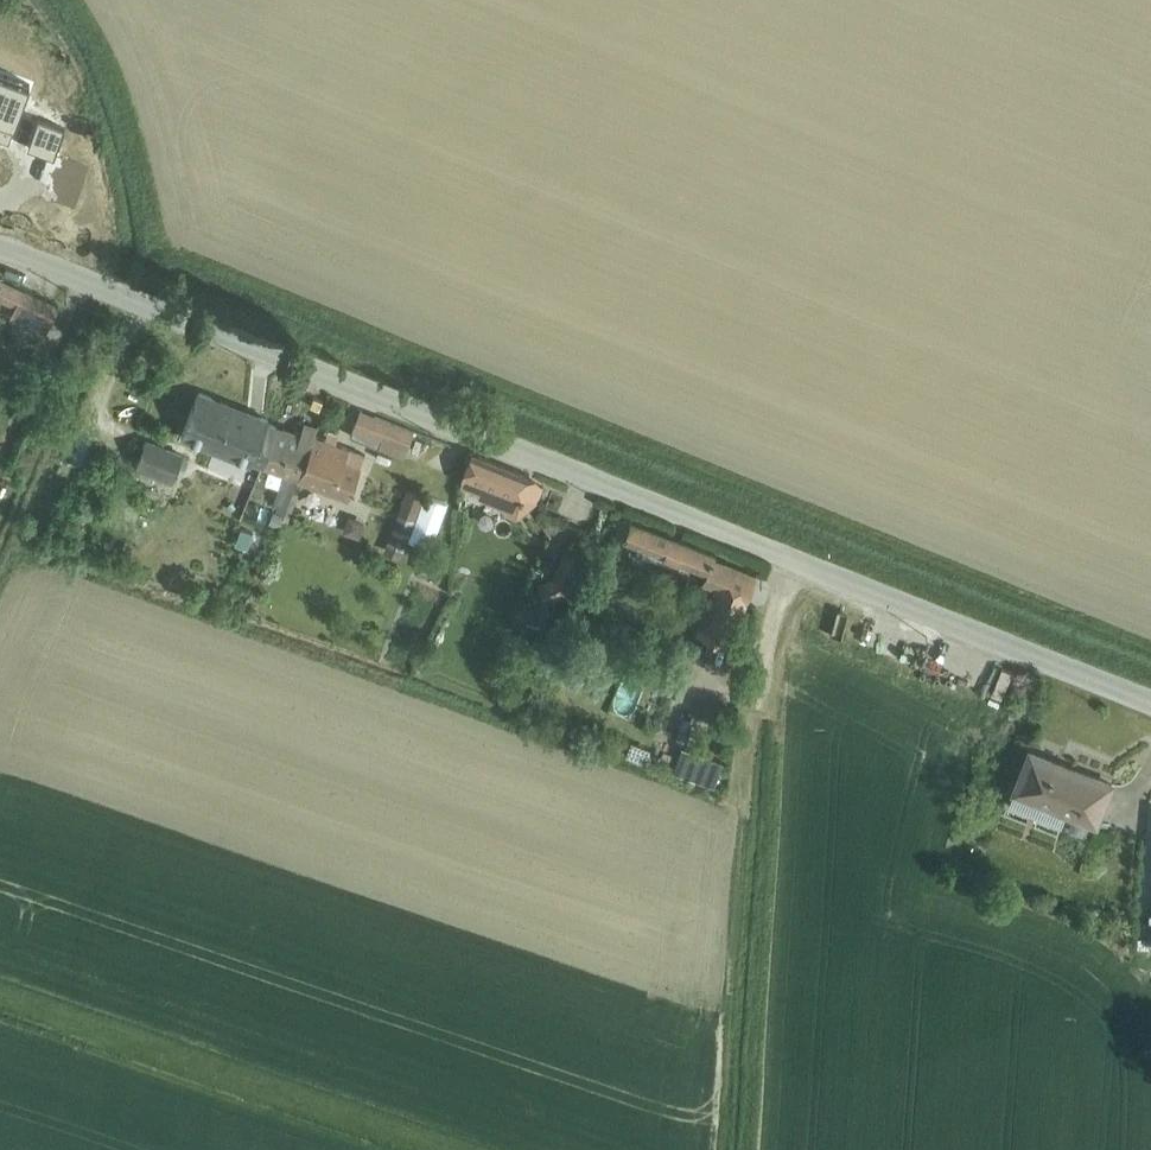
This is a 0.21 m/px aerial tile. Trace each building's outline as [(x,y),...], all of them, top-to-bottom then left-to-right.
[(2,34),(11,9),(0,6),(0,34),(2,34)] [(28,124),(24,137),(66,150),(79,105),(38,93),(37,98),(26,95),(30,84),(0,74),(0,115),(28,124)] [(9,136),(3,155),(23,160),(28,142),(9,136)] [(0,279),(0,299),(16,305),(10,317),(46,333),(60,304),(1,277),(0,279)] [(263,466),(276,426),(268,422),(269,419),(262,416),(249,416),(219,404),(209,396),(198,392),(181,438),(251,465),(253,462),(263,466)] [(383,438),(407,448),(414,430),(361,408),(350,435),(380,446),(383,438)] [(276,426),(263,466),(284,474),(273,504),(276,505),(274,511),(272,510),(268,523),(281,528),(299,480),(315,436),(318,427),(304,422),(301,433),(276,426)] [(315,436),(299,480),(349,499),(361,465),(345,459),(349,448),(315,436)] [(383,438),(380,446),(404,456),(407,448),(383,438)] [(144,446),(136,468),(172,483),(184,453),(147,439),(144,446)] [(345,459),(361,465),(365,454),(349,448),(345,459)] [(472,451),(462,475),(471,478),(480,497),(502,506),(506,515),(517,519),(534,505),(542,487),(526,480),(528,474),(472,451)] [(401,505),(418,511),(423,497),(406,491),(401,505)] [(418,511),(401,505),(384,551),(401,558),(418,511)] [(729,594),(747,600),(757,575),(714,557),(716,551),(622,514),(614,533),(624,537),(664,554),(706,570),(701,583),(729,594)] [(349,515),(343,532),(360,538),(367,521),(349,515)] [(552,577),(536,583),(546,604),(572,593),(584,559),(563,551),(552,577)] [(747,600),(729,594),(727,600),(713,595),(699,630),(729,643),(747,600)] [(998,689),(1008,693),(1017,664),(1007,661),(998,689)] [(630,745),(626,755),(646,763),(650,752),(630,745)] [(691,748),(682,777),(700,782),(709,753),(691,748)] [(1030,748),(1008,803),(1062,823),(1066,813),(1094,824),(1112,781),(1053,757),(1030,748)]
